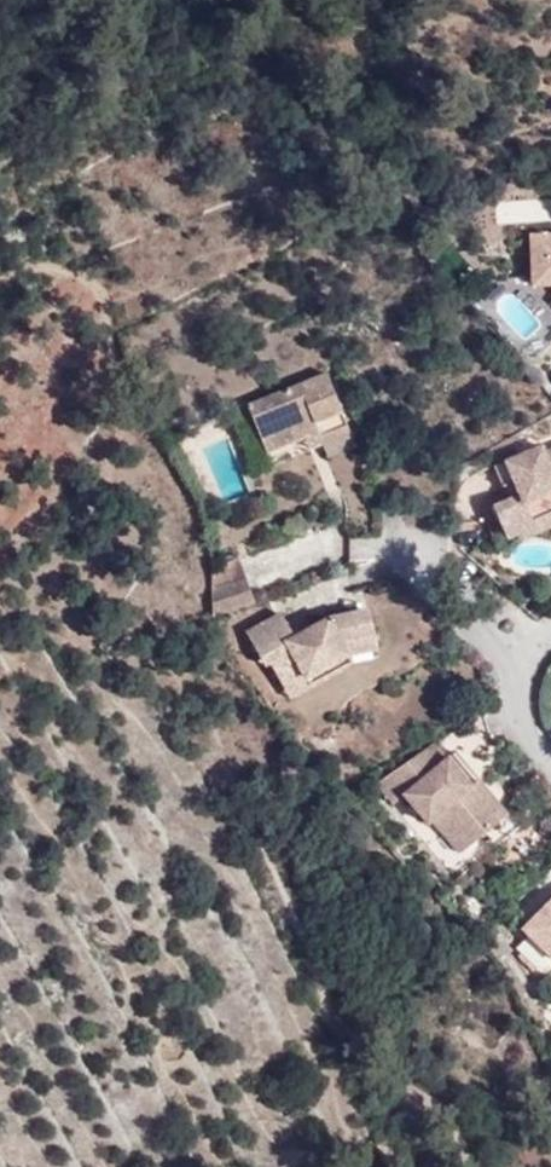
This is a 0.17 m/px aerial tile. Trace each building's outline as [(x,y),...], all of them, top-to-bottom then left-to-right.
[(530,237),(529,286),(550,286),(550,237),(530,237)] [(317,445),(345,434),(320,374),(242,406),(261,453),(299,437),(311,433),(317,445)] [(305,450),(317,445),(311,433),(299,437),(305,450)] [(351,447),(345,434),(317,445),(322,459),(351,447)] [(495,465),(503,487),(507,486),(514,482),(519,498),(512,501),(494,508),(506,538),(520,533),(550,519),(550,443),(495,465)] [(514,482),(507,486),(512,501),(519,498),(514,482)] [(550,526),(550,519),(520,533),(523,538),(550,526)] [(211,588),(212,613),(253,600),(246,577),(211,588)] [(284,689),(346,655),(378,651),(369,613),(330,618),(311,629),(302,634),(294,637),(282,613),(246,630),(264,664),(270,662),(284,689)] [(302,634),(311,629),(308,623),(298,627),(302,634)] [(351,665),(346,655),(284,689),(288,698),(351,665)] [(447,757),(435,742),(387,775),(403,795),(426,824),(434,818),(460,852),(498,821),(447,757)] [(454,752),(447,757),(498,821),(504,816),(454,752)] [(403,795),(387,775),(376,783),(393,804),(403,795)] [(550,904),(523,931),(550,958),(550,905),(550,904)]
